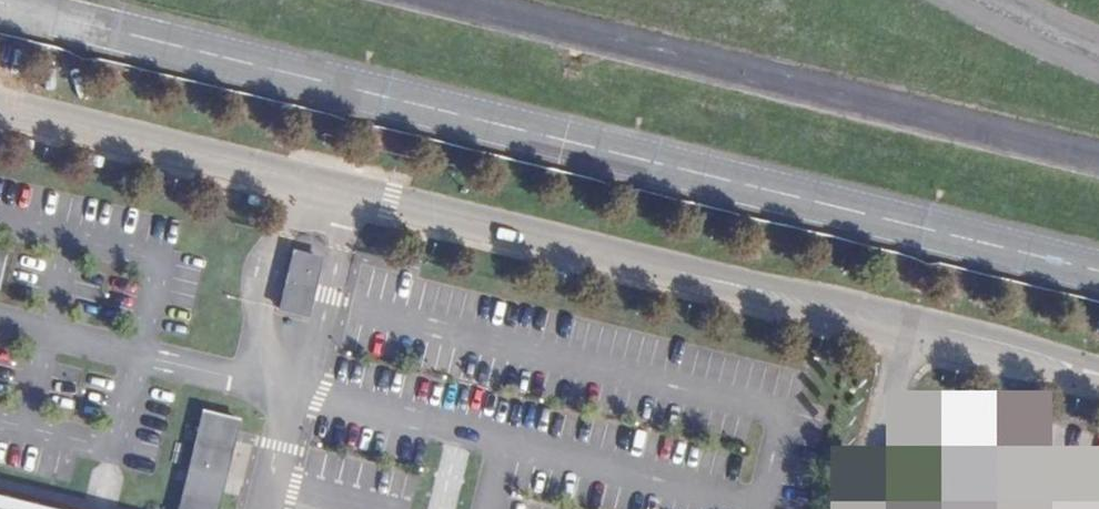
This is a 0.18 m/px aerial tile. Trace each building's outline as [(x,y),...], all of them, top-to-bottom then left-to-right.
[(318,257),(294,251),(280,310),(304,316),(318,257)] [(204,414),(183,502),(213,508),(217,508),(238,422),(204,414)]
